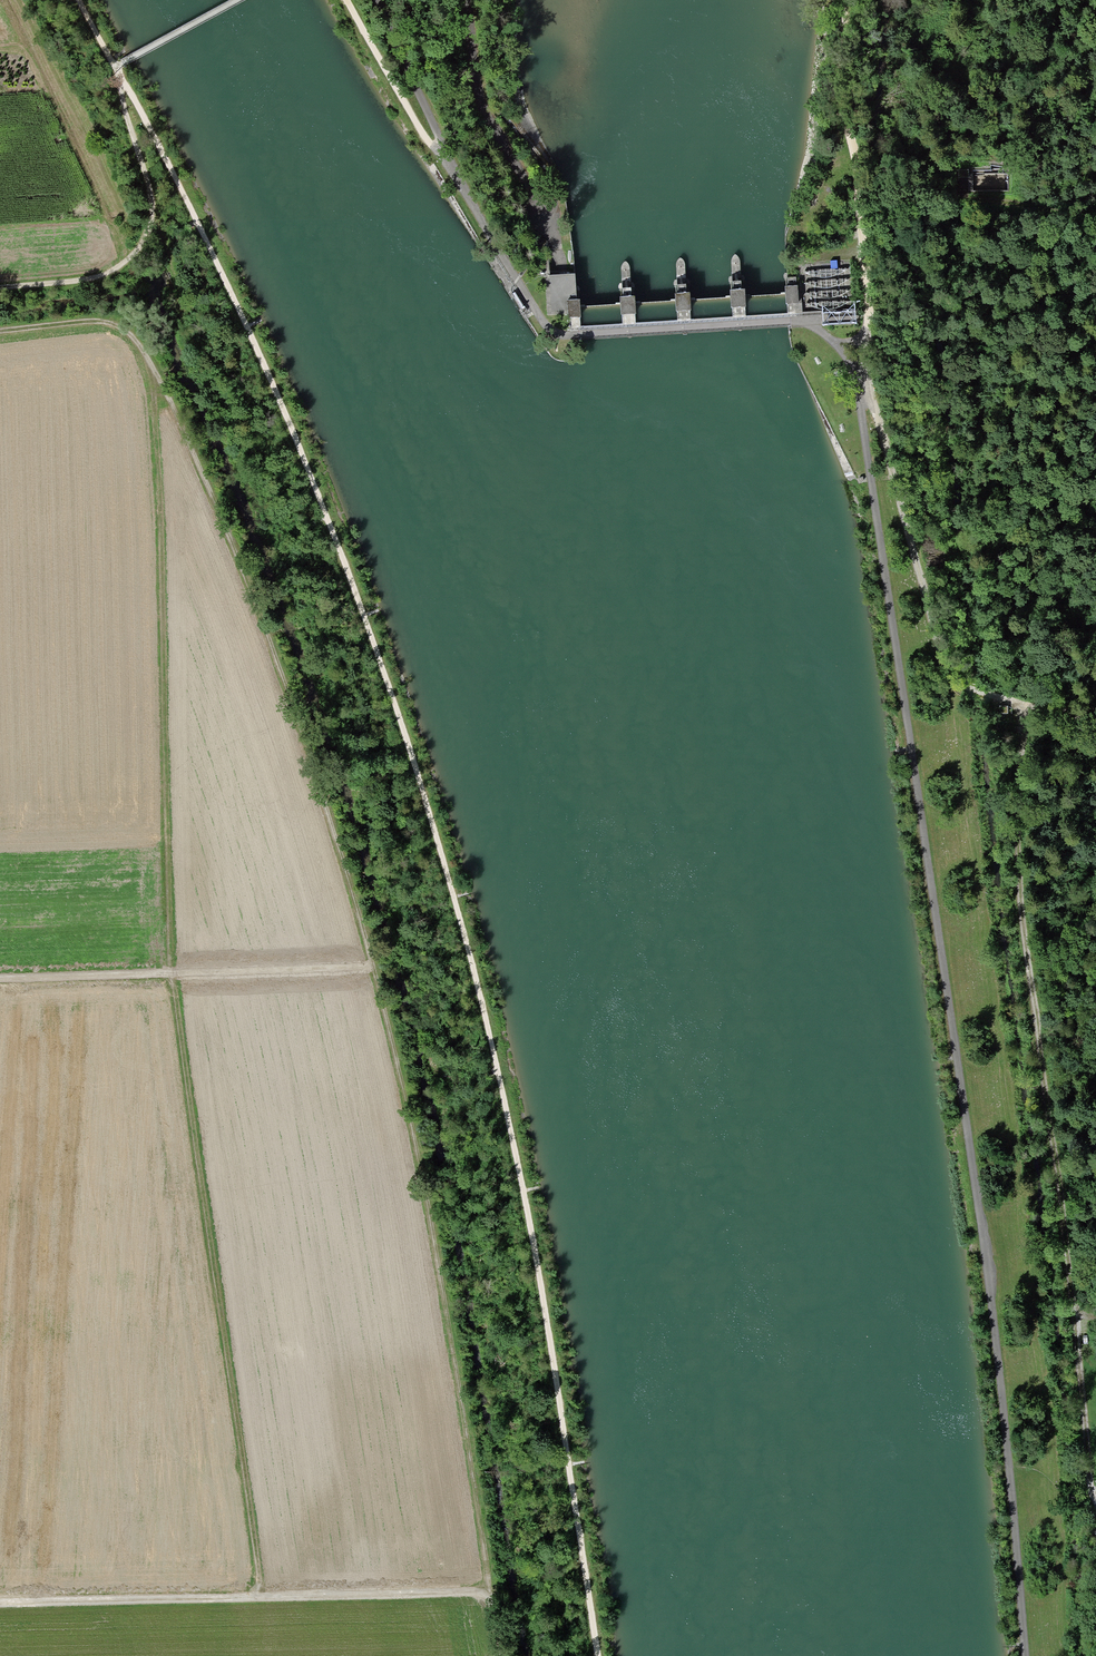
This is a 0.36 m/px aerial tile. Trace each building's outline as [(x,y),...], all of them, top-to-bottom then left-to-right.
[(547,316),(568,314),(568,301),(577,301),(575,274),(560,275),(548,275),(545,276),(547,316)] [(798,288),(786,288),(786,295),(787,305),(788,305),(799,304),(799,299),(798,288)] [(745,292),(731,293),(732,310),(746,309),(745,292)] [(690,295),(675,296),(676,313),(691,312),(690,295)] [(635,299),(621,300),(622,316),(636,316),(635,299)] [(577,301),(568,301),(568,314),(569,318),(580,317),(580,301),(577,301)]
